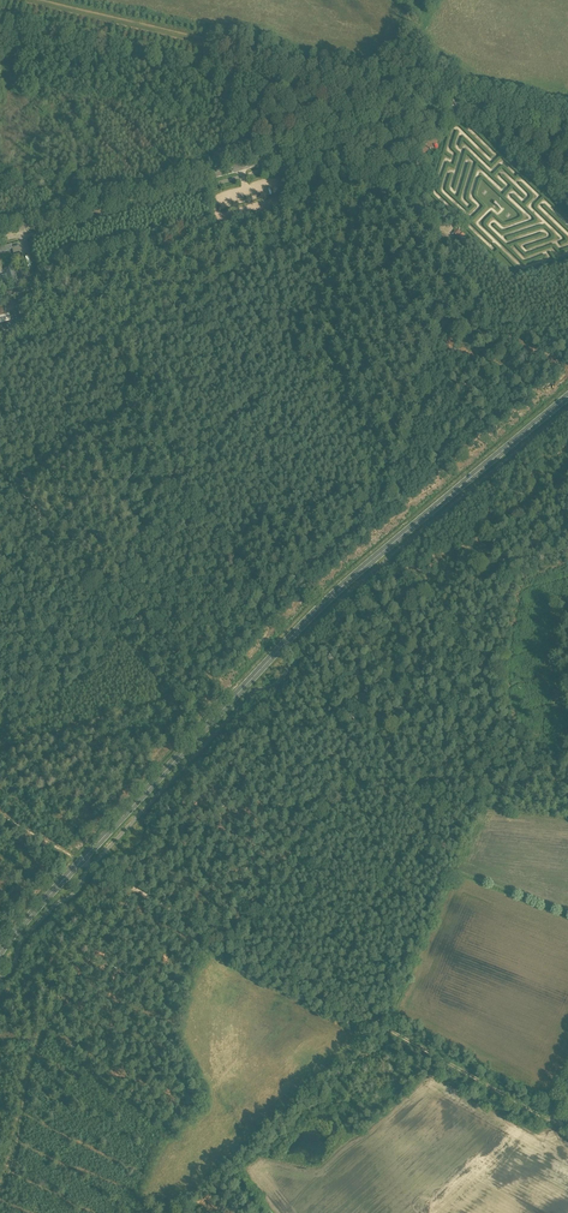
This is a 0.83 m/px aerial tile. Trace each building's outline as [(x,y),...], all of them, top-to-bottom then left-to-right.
[(465,235),(457,228),(453,233),(461,239),(465,235)] [(15,271),(17,281),(18,286),(27,283),(23,269),(15,271)] [(10,283),(12,290),(19,288),(18,286),(17,281),(15,271),(8,273),(8,275),(1,277),(1,276),(0,276),(0,285),(10,283)]
